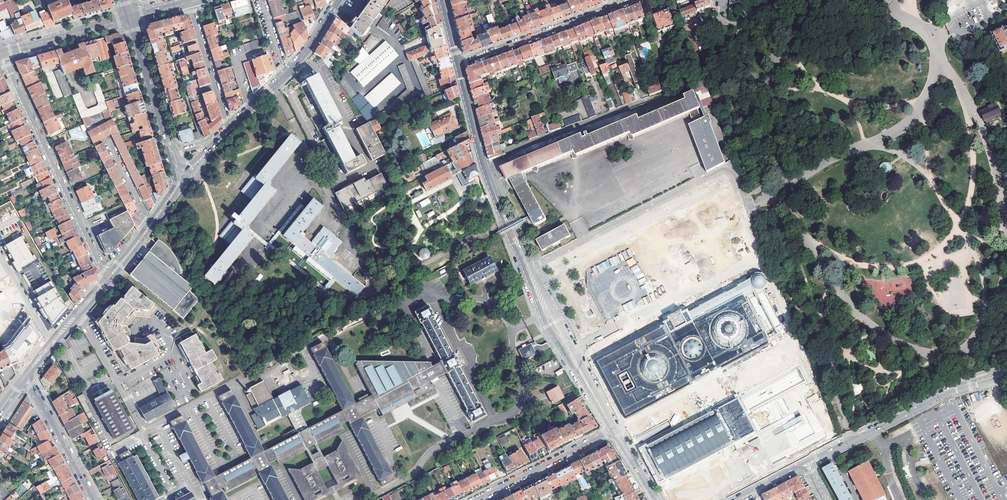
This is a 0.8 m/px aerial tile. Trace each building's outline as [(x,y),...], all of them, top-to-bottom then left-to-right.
[(8,8),(15,23),(10,25),(12,28),(7,30),(4,20),(0,22),(0,30),(1,33),(0,33),(0,36),(1,38),(5,39),(20,34),(26,31),(21,18),(13,0),(10,0),(3,3),(0,4),(0,12),(8,8)] [(52,21),(60,18),(72,13),(70,8),(67,0),(63,0),(47,7),(49,12),(52,21)] [(101,13),(97,0),(80,6),(84,17),(93,15),(101,13)] [(112,5),(111,1),(111,0),(97,0),(101,13),(110,10),(111,7),(112,5)] [(245,0),(240,0),(232,2),(229,3),(234,18),(249,13),(245,0)] [(268,1),(271,11),(274,19),(283,16),(289,14),(287,9),(284,10),(281,0),(272,0),(268,1)] [(367,4),(356,19),(355,21),(353,19),(352,21),(350,23),(351,23),(353,24),(350,28),(359,38),(368,26),(387,0),(369,0),(367,4)] [(419,9),(421,12),(435,4),(434,0),(422,0),(419,2),(423,8),(421,8),(419,9)] [(535,8),(532,10),(539,27),(546,24),(553,22),(548,9),(545,0),(540,0),(542,6),(544,6),(546,9),(543,10),(543,9),(539,10),(539,12),(537,13),(535,8)] [(575,0),(570,0),(565,2),(566,4),(570,15),(572,14),(580,12),(575,0)] [(580,12),(585,10),(591,8),(588,0),(575,0),(580,12)] [(711,7),(712,0),(701,0),(702,3),(698,4),(697,1),(695,2),(696,5),(698,12),(711,7)] [(300,9),(304,20),(305,20),(314,17),(312,12),(310,5),(309,2),(305,3),(306,7),(300,9)] [(451,8),(453,14),(468,8),(468,6),(464,7),(464,5),(465,4),(464,2),(451,7),(451,8)] [(228,20),(234,18),(229,3),(226,4),(220,6),(223,16),(224,16),(226,16),(228,20)] [(534,28),(539,27),(532,10),(530,3),(525,5),(527,11),(529,10),(531,14),(527,15),(533,29),(534,28)] [(424,18),(420,21),(422,23),(438,14),(437,9),(435,4),(421,12),(424,18)] [(570,15),(566,4),(558,7),(562,18),(564,17),(570,15)] [(645,19),(641,5),(636,7),(632,8),(637,22),(645,19)] [(682,16),(683,17),(698,12),(696,5),(680,11),(682,16)] [(73,14),(75,20),(79,19),(84,17),(80,6),(70,8),(72,13),(73,14)] [(213,7),(219,26),(226,23),(224,16),(223,16),(220,6),(213,7)] [(562,18),(558,7),(550,9),(550,8),(548,9),(553,22),(555,21),(562,18)] [(454,20),(454,21),(468,15),(468,14),(466,14),(466,12),(469,11),(468,8),(453,14),(454,20)] [(637,22),(632,8),(628,10),(624,11),(629,25),(637,22)] [(669,10),(652,16),(658,33),(662,31),(663,35),(672,31),(671,28),(675,26),(669,10)] [(306,37),(307,36),(298,11),(289,14),(283,16),(285,21),(285,22),(290,21),(292,26),(294,29),(303,41),(306,37)] [(629,25),(624,11),(616,14),(609,17),(614,30),(617,36),(620,35),(619,33),(617,32),(617,30),(629,26),(629,25)] [(26,31),(41,26),(38,20),(36,14),(35,12),(33,13),(28,15),(21,18),(26,31)] [(49,12),(40,15),(42,18),(44,25),(45,28),(50,27),(52,26),(54,26),(53,22),(52,21),(49,12)] [(73,14),(72,13),(60,18),(52,21),(53,22),(73,14)] [(533,29),(527,15),(524,17),(523,13),(520,14),(522,20),(526,32),(531,30),(533,29)] [(422,23),(421,24),(422,26),(426,24),(428,25),(429,26),(428,28),(424,30),(426,32),(440,24),(439,19),(438,14),(422,23)] [(456,27),(458,34),(471,28),(468,19),(473,17),(472,14),(468,15),(454,21),(456,27)] [(183,16),(178,17),(182,30),(183,30),(184,32),(192,29),(189,19),(184,16),(183,16)] [(170,20),(172,28),(173,28),(174,32),(177,31),(177,29),(179,31),(182,30),(178,17),(171,19),(170,20)] [(526,32),(522,20),(518,21),(516,17),(516,18),(515,17),(514,17),(515,18),(514,18),(514,20),(520,34),(524,32),(526,32)] [(614,30),(609,17),(606,18),(601,20),(606,33),(608,37),(612,36),(610,31),(614,30)] [(335,19),(331,24),(344,35),(349,27),(336,18),(335,19)] [(165,32),(165,34),(168,34),(169,32),(170,33),(172,32),(172,28),(170,20),(168,20),(161,22),(165,32)] [(520,34),(514,20),(511,21),(512,25),(509,26),(508,25),(507,26),(507,27),(511,37),(517,35),(520,34)] [(606,33),(601,20),(598,21),(592,23),(598,41),(602,39),(601,35),(606,33)] [(149,39),(150,41),(161,37),(160,34),(165,32),(161,22),(152,25),(149,26),(147,31),(149,39)] [(282,22),(275,23),(276,26),(280,36),(289,33),(287,28),(287,27),(284,28),(282,22)] [(680,24),(685,37),(691,35),(689,32),(690,32),(687,25),(686,22),(684,23),(680,24)] [(214,23),(203,27),(207,38),(217,35),(214,23)] [(598,41),(592,23),(588,25),(584,26),(589,40),(594,38),(597,46),(600,45),(598,41)] [(330,26),(327,31),(341,40),(344,35),(331,24),(330,26)] [(407,55),(410,63),(412,62),(418,59),(421,58),(432,53),(446,47),(443,36),(443,35),(440,24),(426,32),(425,33),(428,47),(425,49),(424,47),(407,55)] [(496,31),(495,28),(487,31),(486,29),(487,28),(485,24),(482,25),(485,33),(490,45),(498,42),(500,41),(496,31)] [(589,40),(584,26),(579,28),(575,29),(579,41),(580,43),(589,40)] [(511,37),(507,27),(496,31),(500,41),(503,40),(511,37)] [(1000,52),(1006,49),(1006,27),(1003,29),(1002,28),(991,34),(1000,52)] [(460,41),(460,43),(470,39),(470,37),(471,37),(471,36),(469,36),(468,33),(472,31),(471,28),(458,34),(459,38),(460,41)] [(179,42),(180,45),(195,40),(194,35),(192,29),(184,32),(179,34),(182,41),(179,42)] [(301,44),(303,41),(294,29),(289,34),(293,45),(295,52),(299,47),(301,44)] [(579,41),(575,29),(571,31),(567,32),(572,46),(574,51),(577,50),(575,44),(574,45),(573,44),(579,41)] [(734,32),(737,41),(743,39),(740,30),(734,32)] [(324,37),(337,46),(341,40),(327,31),(326,33),(324,37)] [(572,46),(567,32),(563,34),(559,36),(563,46),(564,49),(572,46)] [(217,35),(207,38),(209,44),(210,50),(218,48),(215,39),(218,38),(218,39),(224,38),(222,33),(217,35)] [(289,33),(280,36),(280,38),(284,48),(293,45),(289,34),(289,33)] [(485,33),(475,37),(476,40),(479,49),(481,48),(490,45),(485,33)] [(107,43),(111,42),(112,46),(124,43),(123,40),(122,38),(117,34),(105,38),(107,43)] [(688,37),(693,51),(701,49),(697,34),(688,37)] [(563,46),(559,36),(554,37),(551,38),(556,50),(557,50),(557,49),(563,46)] [(151,44),(154,55),(165,52),(161,37),(150,41),(151,44)] [(320,44),(333,53),(337,46),(324,37),(323,39),(320,44)] [(99,57),(100,61),(111,57),(108,47),(107,43),(105,38),(104,38),(95,40),(99,57)] [(556,50),(551,38),(544,41),(542,42),(547,55),(547,56),(556,52),(556,50)] [(479,49),(476,40),(472,41),(470,41),(470,39),(460,43),(460,45),(462,53),(464,53),(466,54),(479,49)] [(83,44),(88,56),(89,56),(91,60),(95,58),(99,57),(95,40),(86,43),(83,44)] [(244,44),(246,52),(260,47),(258,40),(244,44)] [(351,73),(364,88),(399,56),(385,42),(369,56),(360,65),(351,73)] [(547,55),(542,42),(533,45),(530,46),(535,59),(547,55)] [(124,43),(112,46),(115,56),(127,53),(124,45),(124,43)] [(88,56),(83,44),(79,45),(81,48),(70,52),(63,55),(61,50),(56,52),(64,74),(82,67),(85,75),(94,71),(88,56)] [(197,44),(187,47),(190,56),(200,53),(198,49),(197,44)] [(332,63),(328,60),(333,53),(320,44),(318,46),(314,53),(322,58),(329,68),(332,63)] [(218,48),(210,50),(212,56),(214,61),(222,58),(229,56),(228,52),(221,54),(221,51),(227,49),(225,45),(218,48)] [(284,48),(286,55),(294,53),(295,52),(293,45),(284,48)] [(632,53),(624,56),(627,65),(630,71),(634,83),(639,82),(635,71),(636,70),(633,61),(638,58),(634,45),(630,46),(632,53)] [(535,59),(530,46),(523,49),(521,50),(525,62),(535,59)] [(446,47),(432,53),(432,54),(434,54),(435,57),(431,59),(431,58),(424,60),(424,61),(423,61),(421,58),(418,59),(420,65),(423,65),(432,62),(434,62),(449,58),(448,53),(447,49),(446,47)] [(362,48),(354,61),(360,65),(369,56),(362,48)] [(603,52),(605,59),(614,56),(612,49),(606,51),(603,52)] [(525,62),(521,50),(517,51),(514,52),(519,66),(519,68),(523,67),(522,63),(525,62)] [(596,61),(595,58),(594,58),(591,51),(584,53),(586,59),(590,57),(592,62),(596,61)] [(58,61),(54,52),(38,56),(37,56),(40,64),(42,68),(58,61)] [(168,64),(165,52),(154,55),(157,65),(158,67),(168,64)] [(519,66),(514,52),(510,54),(506,55),(511,69),(519,66)] [(115,56),(113,57),(116,69),(117,68),(130,64),(127,55),(127,53),(115,56)] [(184,58),(185,62),(186,62),(186,61),(191,59),(193,64),(203,61),(201,55),(200,53),(190,56),(184,58)] [(268,57),(268,55),(243,63),(252,90),(253,94),(260,87),(271,76),(272,70),(268,57)] [(511,69),(506,55),(502,57),(498,58),(503,72),(511,69)] [(40,64),(37,56),(27,59),(21,61),(19,61),(16,63),(22,77),(32,72),(31,69),(40,64)] [(584,68),(586,74),(590,72),(592,76),(596,74),(592,62),(590,57),(586,59),(588,66),(584,68)] [(182,73),(183,75),(189,74),(185,62),(184,58),(175,61),(176,64),(178,64),(179,68),(181,73),(182,73)] [(222,58),(214,61),(215,63),(217,71),(228,68),(226,63),(223,64),(222,58)] [(436,68),(438,68),(439,71),(451,68),(449,60),(449,58),(434,62),(435,65),(436,68)] [(503,72),(498,58),(494,60),(490,61),(495,75),(503,72)] [(418,59),(412,62),(426,99),(432,96),(424,74),(420,65),(418,59)] [(193,64),(190,65),(190,68),(193,67),(195,71),(205,68),(204,66),(203,61),(193,64)] [(495,75),(490,61),(485,63),(483,64),(487,75),(492,74),(493,77),(496,76),(495,75)] [(599,65),(606,83),(610,82),(608,75),(607,73),(610,72),(606,62),(599,65)] [(552,71),(555,81),(558,80),(560,84),(570,81),(568,75),(570,75),(570,73),(579,70),(576,63),(566,66),(562,68),(561,65),(551,68),(553,71),(552,71)] [(130,64),(117,68),(120,78),(133,74),(133,72),(130,64)] [(159,73),(161,79),(173,76),(169,64),(168,64),(158,67),(159,73)] [(469,69),(467,73),(470,83),(470,85),(482,81),(481,78),(487,75),(483,64),(469,69)] [(393,104),(396,111),(419,102),(404,65),(398,67),(407,91),(393,104)] [(539,69),(541,75),(552,71),(553,71),(551,68),(550,65),(539,69)] [(619,67),(621,74),(624,73),(630,71),(627,65),(619,67)] [(228,68),(217,71),(219,77),(222,86),(233,82),(229,69),(232,68),(232,67),(228,68)] [(195,71),(189,74),(190,77),(196,75),(197,76),(195,77),(196,80),(197,79),(207,76),(207,74),(205,68),(195,71)] [(451,68),(439,71),(442,80),(453,77),(452,69),(451,68)] [(586,74),(584,68),(582,68),(586,78),(592,76),(590,72),(586,74)] [(32,72),(22,77),(27,88),(39,83),(33,71),(32,72)] [(133,74),(120,78),(123,88),(125,87),(136,83),(134,76),(133,74)] [(365,164),(362,158),(361,155),(360,155),(354,158),(353,156),(337,127),(340,125),(338,120),(340,119),(317,74),(304,82),(312,97),(315,103),(310,106),(307,99),(306,97),(302,99),(330,153),(334,152),(345,174),(365,164)] [(375,120),(381,117),(374,109),(401,84),(392,74),(365,98),(364,97),(360,94),(357,96),(343,78),(340,83),(368,123),(375,120)] [(164,89),(165,92),(176,88),(173,76),(161,79),(164,89)] [(207,76),(197,79),(202,95),(212,91),(210,85),(207,76)] [(441,86),(450,84),(452,88),(456,86),(455,84),(453,77),(442,80),(439,81),(441,86)] [(0,79),(0,95),(1,97),(10,92),(9,89),(5,82),(3,78),(0,79)] [(482,81),(470,85),(471,87),(472,93),(489,87),(488,84),(484,85),(483,82),(484,82),(483,80),(482,81)] [(191,81),(184,83),(186,87),(188,95),(189,97),(191,96),(191,98),(196,96),(191,81)] [(85,107),(79,92),(73,95),(83,119),(108,109),(106,102),(98,82),(92,85),(98,102),(96,106),(89,109),(85,107)] [(233,82),(222,86),(223,88),(225,94),(236,90),(234,82),(233,82)] [(512,183),(516,190),(531,217),(536,226),(547,220),(522,174),(533,169),(534,171),(536,173),(537,172),(538,169),(537,168),(575,152),(577,156),(631,133),(633,137),(689,113),(698,110),(701,109),(703,108),(713,105),(704,82),(702,83),(691,87),(693,94),(685,98),(686,102),(639,121),(638,118),(583,140),(581,136),(533,157),(532,153),(527,155),(528,158),(504,169),(502,170),(505,177),(506,180),(510,179),(512,183)] [(39,83),(27,88),(28,90),(33,99),(44,94),(39,83)] [(126,92),(123,93),(124,96),(126,96),(139,92),(137,86),(136,83),(125,87),(126,92)] [(648,90),(650,96),(662,92),(660,85),(648,90)] [(445,91),(449,101),(458,97),(457,89),(456,86),(452,88),(445,91)] [(489,87),(472,93),(473,96),(474,100),(488,95),(487,91),(490,89),(489,87)] [(167,101),(168,103),(179,100),(176,88),(165,92),(167,101)] [(236,90),(225,94),(226,99),(227,101),(237,97),(235,93),(240,91),(239,89),(236,90)] [(632,103),(640,100),(637,89),(628,92),(629,96),(632,103)] [(212,91),(202,95),(206,107),(216,103),(214,97),(212,91)] [(10,92),(1,97),(0,97),(0,106),(2,106),(11,101),(14,100),(13,99),(10,92)] [(139,92),(126,96),(129,105),(141,101),(141,99),(139,92)] [(44,94),(33,99),(33,101),(37,110),(48,105),(48,104),(44,94)] [(488,95),(474,100),(476,105),(478,104),(480,110),(493,105),(489,95),(488,95)] [(582,98),(589,118),(596,116),(595,112),(589,98),(588,96),(582,98)] [(601,110),(595,96),(589,98),(595,112),(601,110)] [(227,101),(230,111),(232,112),(235,112),(239,108),(244,104),(243,100),(240,101),(241,103),(240,104),(237,97),(227,101)] [(111,100),(106,102),(108,109),(109,111),(113,110),(115,109),(111,100)] [(170,109),(172,116),(185,113),(183,109),(184,109),(182,103),(181,100),(179,100),(168,103),(170,109)] [(11,101),(2,106),(4,110),(5,114),(6,115),(15,110),(12,103),(11,101)] [(124,107),(128,118),(132,117),(145,113),(143,107),(141,101),(129,105),(124,107)] [(198,101),(191,103),(196,116),(198,122),(204,119),(204,118),(200,109),(198,101)] [(556,115),(577,107),(574,101),(553,109),(556,115)] [(981,111),(985,121),(1001,114),(996,102),(986,106),(986,109),(983,110),(981,111)] [(216,103),(206,107),(209,116),(204,118),(204,119),(206,123),(220,116),(218,109),(216,103)] [(38,112),(43,122),(54,117),(48,105),(37,110),(38,112)] [(480,110),(477,111),(478,115),(479,118),(479,120),(497,114),(496,111),(493,113),(492,109),(495,107),(494,105),(493,105),(480,110)] [(15,110),(6,115),(10,124),(20,119),(22,118),(20,114),(18,109),(15,110)] [(112,119),(114,122),(117,121),(113,110),(109,111),(112,119)] [(691,120),(693,120),(694,123),(701,120),(698,110),(689,113),(691,120)] [(130,125),(132,132),(138,130),(138,127),(141,126),(142,129),(149,127),(147,119),(145,113),(132,117),(135,123),(130,125)] [(497,114),(479,120),(480,125),(481,129),(498,123),(500,122),(500,120),(495,122),(494,118),(498,116),(497,114)] [(536,129),(538,137),(545,134),(540,121),(544,120),(545,122),(547,121),(544,114),(532,118),(532,119),(536,129)] [(565,127),(582,121),(580,114),(563,121),(565,127)] [(216,127),(222,122),(220,116),(206,123),(210,133),(216,127)] [(432,140),(434,145),(435,145),(441,142),(442,144),(447,142),(443,134),(456,128),(451,116),(428,125),(429,126),(428,127),(427,129),(428,133),(430,134),(432,133),(434,138),(432,138),(432,140)] [(703,162),(707,173),(725,163),(710,124),(711,124),(709,116),(707,117),(705,118),(701,120),(694,123),(689,126),(703,162)] [(61,129),(55,117),(54,117),(43,122),(49,135),(61,129)] [(20,119),(10,124),(13,131),(23,126),(20,119)] [(112,119),(87,131),(137,230),(146,216),(137,210),(101,139),(111,134),(124,162),(143,200),(150,211),(154,206),(145,188),(142,179),(140,177),(126,147),(124,143),(114,122),(112,119)] [(198,122),(205,138),(207,135),(210,133),(206,123),(204,119),(198,122)] [(374,132),(380,130),(375,120),(368,123),(371,126),(374,132)] [(549,126),(551,132),(561,129),(558,122),(549,126)] [(368,123),(356,129),(367,151),(369,154),(372,160),(385,153),(374,132),(371,126),(368,123)] [(498,123),(481,129),(482,131),(483,137),(501,131),(498,123)] [(25,125),(23,126),(13,131),(11,132),(16,142),(17,142),(19,141),(30,135),(28,130),(25,125)] [(880,126),(868,130),(870,136),(882,132),(880,126)] [(138,130),(141,139),(152,136),(149,127),(142,129),(138,130)] [(177,132),(180,141),(185,144),(188,143),(200,139),(197,132),(193,134),(191,128),(177,132)] [(459,133),(453,135),(454,139),(467,132),(466,128),(460,130),(459,133)] [(501,131),(483,137),(485,146),(486,147),(500,142),(498,135),(507,132),(506,129),(501,131)] [(538,137),(536,129),(532,131),(526,133),(529,140),(539,137),(538,137)] [(450,140),(452,143),(456,140),(457,144),(456,144),(457,146),(469,140),(469,138),(467,132),(454,139),(450,140)] [(30,135),(19,141),(20,144),(22,147),(33,142),(33,141),(30,135)] [(211,266),(200,279),(212,289),(226,273),(224,271),(228,267),(251,237),(244,231),(246,229),(247,228),(246,226),(274,192),(267,186),(270,183),(268,181),(275,172),(298,143),(290,136),(256,177),(255,176),(241,191),(252,200),(237,218),(235,216),(235,215),(234,215),(234,214),(233,214),(232,214),(230,216),(230,217),(231,217),(231,218),(232,218),(233,218),(236,220),(234,222),(233,220),(220,236),(230,245),(212,267),(211,266)] [(144,162),(146,167),(149,166),(160,163),(157,152),(153,139),(136,144),(137,149),(142,148),(145,161),(144,162)] [(450,159),(446,161),(447,165),(468,154),(465,148),(470,145),(469,140),(457,146),(446,151),(450,159)] [(33,142),(22,147),(25,154),(36,148),(36,147),(33,142)] [(63,164),(74,158),(67,142),(55,148),(63,164)] [(488,156),(489,160),(499,156),(503,155),(502,152),(501,150),(506,148),(505,145),(503,145),(502,142),(500,142),(486,147),(487,153),(488,156)] [(39,155),(36,148),(25,154),(29,162),(40,156),(39,155)] [(424,153),(420,155),(416,157),(420,164),(424,162),(427,160),(424,153)] [(382,156),(396,183),(400,181),(385,154),(382,156)] [(423,184),(427,191),(437,186),(451,178),(451,177),(457,174),(460,179),(464,187),(470,184),(468,181),(479,175),(475,164),(474,165),(468,154),(447,165),(429,174),(420,179),(422,181),(426,179),(428,181),(423,184)] [(40,156),(29,162),(27,162),(30,168),(43,162),(42,161),(40,156)] [(438,160),(436,156),(423,163),(426,169),(426,168),(429,174),(447,165),(446,161),(440,164),(438,160)] [(74,158),(63,164),(67,173),(77,168),(79,167),(75,158),(74,158)] [(29,175),(33,173),(35,177),(36,177),(37,176),(47,172),(45,167),(43,162),(30,168),(28,169),(27,169),(29,175)] [(160,163),(149,166),(151,176),(163,173),(162,170),(160,163)] [(887,173),(889,171),(890,169),(889,166),(887,164),(885,164),(882,165),(881,167),(881,170),(882,172),(885,173),(887,173)] [(83,172),(82,172),(79,174),(77,168),(67,173),(72,183),(85,176),(83,172)] [(47,172),(37,176),(41,183),(50,178),(48,173),(47,172)] [(163,173),(151,176),(154,185),(166,182),(165,180),(163,173)] [(335,193),(343,209),(387,186),(381,174),(365,182),(364,181),(363,179),(335,193)] [(146,177),(142,179),(145,188),(151,186),(151,184),(146,177)] [(513,191),(516,190),(512,183),(510,179),(506,180),(505,177),(503,178),(511,189),(513,191)] [(39,184),(31,187),(34,194),(53,185),(51,180),(50,178),(41,183),(39,184)] [(164,191),(167,186),(166,182),(154,185),(157,192),(153,193),(154,196),(157,202),(159,198),(164,191)] [(53,185),(34,194),(38,202),(46,199),(57,193),(54,187),(53,185)] [(145,188),(154,206),(157,202),(154,196),(153,193),(151,186),(145,188)] [(88,187),(76,192),(81,204),(92,198),(94,198),(88,187)] [(58,195),(57,193),(46,199),(49,204),(60,199),(58,195)] [(81,204),(87,215),(98,210),(96,206),(92,198),(81,204)] [(428,198),(419,202),(422,208),(431,203),(428,198)] [(49,204),(50,208),(52,211),(63,206),(63,205),(60,199),(49,204)] [(305,208),(283,236),(295,246),(305,254),(302,258),(304,259),(312,266),(315,262),(319,265),(316,269),(332,282),(340,288),(343,284),(357,296),(364,287),(329,258),(341,242),(324,228),(311,243),(303,236),(304,235),(301,233),(322,207),(313,200),(305,208)] [(63,206),(52,211),(55,219),(57,219),(67,214),(64,208),(63,206)] [(28,214),(25,208),(18,211),(22,217),(25,216),(28,214)] [(127,212),(109,220),(112,226),(114,228),(122,239),(122,240),(134,226),(127,212)] [(67,214),(57,219),(60,225),(70,221),(69,219),(67,214)] [(60,225),(58,226),(62,234),(74,229),(71,222),(70,221),(60,225)] [(537,241),(543,252),(571,237),(565,227),(537,241)] [(122,239),(114,228),(96,237),(104,254),(105,255),(106,255),(107,255),(108,254),(109,254),(110,253),(114,249),(122,239)] [(49,240),(50,240),(56,237),(57,236),(53,229),(46,232),(48,236),(45,237),(47,241),(49,240)] [(57,236),(56,237),(60,245),(77,237),(74,230),(74,229),(62,234),(57,236)] [(20,268),(36,259),(34,254),(32,256),(28,249),(30,247),(27,243),(25,244),(23,240),(25,239),(23,234),(2,246),(5,251),(7,250),(9,253),(7,254),(10,259),(12,258),(14,261),(11,262),(17,272),(22,270),(20,268)] [(70,250),(69,251),(70,253),(73,251),(82,247),(80,241),(77,237),(60,245),(54,247),(57,253),(66,248),(64,245),(67,244),(70,250)] [(167,247),(162,243),(158,240),(156,243),(150,250),(152,251),(149,256),(148,258),(150,260),(134,280),(182,319),(198,300),(188,291),(191,288),(184,281),(186,279),(180,273),(179,268),(178,264),(175,257),(171,251),(167,247)] [(82,247),(73,251),(74,252),(73,253),(73,254),(74,254),(77,259),(86,255),(83,248),(82,247)] [(427,259),(429,257),(430,254),(429,252),(427,250),(424,249),(421,250),(419,253),(419,256),(421,258),(424,260),(427,259)] [(129,276),(134,280),(150,260),(148,258),(149,256),(152,251),(150,250),(129,276)] [(86,255),(77,259),(81,267),(89,262),(89,261),(86,255)] [(617,256),(609,259),(612,266),(615,264),(614,263),(619,261),(617,256)] [(462,271),(470,286),(484,279),(497,272),(490,257),(462,271)] [(600,272),(610,267),(607,260),(596,266),(600,272)] [(8,276),(0,262),(0,281),(8,276)] [(82,271),(77,273),(78,276),(93,269),(90,264),(89,262),(81,267),(82,271)] [(638,264),(631,267),(637,280),(638,279),(640,283),(646,281),(638,264)] [(78,276),(73,279),(75,282),(77,285),(79,288),(81,287),(87,284),(92,281),(96,279),(96,277),(93,271),(93,269),(78,276)] [(665,322),(666,324),(670,332),(668,333),(670,337),(668,338),(672,346),(673,345),(685,367),(683,367),(687,375),(689,374),(691,378),(693,383),(716,371),(750,352),(770,342),(768,338),(745,293),(755,288),(758,289),(762,289),(765,287),(767,284),(768,281),(767,278),(766,275),(763,273),(760,272),(757,273),(754,274),(752,276),(751,280),(750,278),(738,284),(739,286),(726,292),(726,291),(700,304),(701,305),(688,312),(687,310),(682,313),(670,320),(665,322)] [(57,299),(47,282),(34,290),(25,274),(23,276),(35,297),(33,299),(44,319),(47,318),(51,326),(68,308),(57,299)] [(911,277),(862,282),(863,290),(872,289),(873,299),(881,299),(881,305),(914,301),(911,277)] [(127,370),(149,359),(148,357),(152,354),(154,354),(154,355),(160,352),(159,351),(165,348),(155,330),(145,335),(137,334),(136,341),(132,340),(131,340),(129,337),(132,333),(132,330),(129,323),(137,313),(153,314),(160,306),(129,281),(128,283),(125,286),(129,289),(125,293),(124,295),(123,296),(120,293),(102,316),(104,317),(106,319),(101,324),(115,349),(120,346),(121,348),(122,349),(117,352),(127,370)] [(69,290),(71,292),(77,285),(75,282),(69,290)] [(80,299),(84,294),(83,293),(79,288),(77,285),(71,292),(69,295),(74,302),(75,304),(80,299)] [(625,312),(637,307),(633,300),(622,305),(625,312)] [(438,360),(451,354),(432,319),(433,318),(427,305),(413,313),(419,326),(420,325),(438,360)] [(42,338),(29,315),(8,344),(2,347),(4,351),(11,366),(15,373),(18,369),(42,338)] [(666,324),(595,360),(601,371),(623,415),(626,419),(636,413),(693,383),(691,378),(689,374),(687,375),(683,367),(685,367),(673,345),(672,346),(668,338),(670,337),(668,333),(670,332),(666,324)] [(199,382),(203,388),(225,376),(221,370),(219,371),(212,359),(218,356),(213,346),(207,350),(195,328),(189,329),(182,334),(184,338),(181,340),(195,366),(203,380),(199,382)] [(533,347),(537,344),(536,343),(535,342),(519,350),(530,372),(534,370),(527,358),(536,353),(533,347)] [(342,410),(354,404),(348,392),(347,393),(330,360),(331,360),(326,350),(325,350),(324,348),(325,348),(323,344),(310,350),(312,354),(313,354),(314,356),(313,356),(319,366),(320,366),(329,383),(336,398),(336,399),(342,410)] [(0,353),(0,372),(11,366),(4,351),(0,353)] [(444,374),(458,368),(459,367),(452,353),(451,354),(438,360),(437,361),(438,362),(428,367),(426,364),(429,362),(410,360),(412,364),(364,358),(362,354),(354,353),(355,355),(353,356),(357,363),(360,361),(376,393),(373,395),(378,408),(381,414),(390,409),(388,407),(413,395),(413,394),(414,394),(414,395),(415,396),(416,397),(417,397),(418,397),(419,397),(420,396),(421,395),(421,394),(421,392),(421,391),(422,391),(424,395),(434,390),(432,385),(429,386),(427,383),(444,374)] [(410,360),(362,354),(364,358),(412,364),(410,360)] [(376,393),(360,361),(357,363),(362,372),(373,395),(376,393)] [(52,366),(40,380),(45,390),(60,372),(52,366)] [(477,403),(458,368),(444,374),(445,375),(446,375),(464,409),(463,410),(469,422),(484,415),(478,402),(477,403)] [(140,408),(147,420),(175,404),(160,377),(154,380),(162,395),(156,399),(140,408)] [(288,415),(298,433),(307,429),(297,411),(310,404),(300,386),(288,392),(287,391),(275,397),(276,398),(259,407),(271,400),(262,382),(249,389),(252,393),(247,396),(256,413),(251,416),(254,422),(258,425),(257,427),(259,430),(282,418),(288,415)] [(548,393),(552,401),(553,400),(555,404),(565,399),(559,387),(548,393)] [(59,415),(68,410),(62,401),(65,400),(69,407),(75,404),(76,406),(79,404),(71,390),(52,401),(55,408),(59,415)] [(251,457),(262,452),(262,451),(263,451),(257,440),(257,441),(239,408),(240,407),(234,396),(233,396),(232,395),(234,394),(231,390),(219,396),(221,401),(222,400),(223,402),(222,402),(228,414),(228,413),(245,446),(245,447),(250,457),(251,457)] [(401,407),(424,395),(422,391),(421,391),(421,392),(421,394),(421,395),(420,396),(419,397),(418,397),(417,397),(416,397),(415,396),(414,395),(414,394),(413,394),(413,395),(388,407),(390,409),(381,414),(382,417),(401,407)] [(83,393),(77,397),(88,418),(93,416),(85,401),(87,400),(83,393)] [(113,393),(95,403),(99,410),(97,411),(100,416),(100,417),(101,419),(102,418),(102,419),(103,420),(104,420),(114,438),(131,428),(113,393)] [(22,432),(34,409),(29,406),(30,402),(27,395),(22,402),(24,403),(13,419),(12,418),(11,421),(9,423),(17,428),(22,432)] [(378,408),(373,395),(369,397),(368,395),(358,399),(359,401),(354,404),(342,410),(343,411),(307,429),(298,433),(262,452),(251,457),(213,477),(205,481),(205,482),(204,482),(206,486),(211,496),(212,496),(213,497),(222,492),(220,489),(223,487),(226,492),(230,489),(230,488),(256,474),(254,470),(257,468),(259,473),(270,467),(268,463),(276,459),(278,463),(305,449),(316,443),(343,430),(340,425),(348,421),(350,425),(361,419),(360,417),(378,408)] [(571,414),(574,412),(584,406),(578,398),(570,403),(566,405),(569,410),(568,410),(571,414)] [(724,406),(717,409),(735,444),(743,439),(756,432),(738,398),(724,406)] [(22,402),(12,418),(13,419),(24,403),(22,402)] [(560,405),(557,407),(564,419),(567,417),(568,416),(564,410),(563,410),(560,405)] [(578,421),(579,422),(580,421),(589,415),(584,406),(574,412),(579,420),(578,421)] [(70,409),(68,410),(59,415),(61,419),(64,423),(75,417),(70,409)] [(735,444),(717,409),(641,450),(659,484),(735,444)] [(83,412),(77,416),(81,424),(87,421),(83,412)] [(669,423),(674,426),(680,417),(674,413),(669,423)] [(205,481),(213,477),(213,476),(214,476),(209,466),(208,466),(190,433),(191,433),(185,421),(185,422),(183,420),(184,419),(182,415),(170,421),(172,426),(173,425),(174,427),(173,428),(179,439),(180,439),(187,453),(186,454),(186,453),(180,456),(183,462),(189,459),(188,458),(190,458),(197,472),(196,472),(202,483),(205,481)] [(596,427),(596,425),(589,415),(580,421),(581,423),(579,425),(584,433),(596,427)] [(75,417),(64,423),(65,426),(68,431),(80,425),(75,417)] [(39,419),(33,422),(36,426),(34,428),(37,434),(45,430),(42,425),(39,419)] [(361,419),(350,425),(349,425),(355,437),(356,436),(373,468),(372,469),(378,479),(379,479),(380,481),(379,481),(381,486),(393,479),(391,475),(390,475),(389,473),(390,473),(385,462),(384,463),(367,431),(368,430),(362,419),(361,419)] [(371,419),(366,421),(371,431),(376,429),(371,419)] [(575,437),(584,433),(579,425),(578,422),(569,427),(575,437)] [(17,428),(9,423),(2,434),(10,439),(17,428)] [(84,433),(80,425),(68,431),(70,436),(72,439),(79,435),(82,433),(84,433)] [(562,444),(575,437),(569,427),(567,425),(555,431),(562,444)] [(548,451),(562,444),(555,431),(553,426),(547,429),(549,431),(540,435),(546,447),(548,451)] [(45,430),(37,434),(42,444),(48,441),(51,440),(50,438),(45,430)] [(90,434),(88,430),(84,433),(82,433),(84,436),(89,446),(95,443),(94,442),(98,440),(93,432),(90,434)] [(502,445),(509,442),(505,433),(498,437),(502,445)] [(534,439),(534,440),(531,442),(537,454),(538,453),(539,455),(542,453),(541,451),(542,451),(541,449),(546,447),(540,435),(539,433),(534,435),(535,438),(534,439)] [(2,434),(0,437),(0,442),(7,447),(11,440),(10,439),(2,434)] [(158,445),(162,442),(158,435),(153,438),(158,445)] [(16,437),(13,441),(26,450),(30,453),(30,450),(30,447),(16,437)] [(523,444),(531,459),(536,457),(535,455),(538,454),(537,454),(531,442),(529,439),(526,440),(527,442),(523,444)] [(41,453),(51,448),(49,445),(48,441),(42,444),(37,447),(39,451),(40,452),(38,454),(39,455),(39,454),(41,453)] [(323,458),(328,466),(337,484),(349,478),(348,476),(350,476),(351,478),(362,479),(359,473),(357,474),(344,447),(345,446),(342,441),(336,450),(337,452),(336,453),(335,451),(325,456),(325,457),(323,458)] [(7,447),(0,442),(0,452),(4,454),(5,455),(9,448),(7,447)] [(313,463),(317,471),(328,466),(323,458),(316,443),(305,449),(313,463)] [(51,448),(41,453),(46,462),(48,461),(48,460),(59,454),(56,451),(54,446),(51,448)] [(603,468),(618,460),(610,447),(608,447),(606,446),(595,452),(601,465),(603,468)] [(39,451),(37,447),(30,450),(30,453),(30,454),(31,456),(39,451)] [(103,450),(102,448),(98,450),(97,448),(92,451),(97,459),(102,457),(101,455),(105,453),(103,450)] [(527,461),(519,449),(507,457),(514,468),(527,461)] [(125,451),(126,454),(119,457),(121,460),(126,458),(127,459),(118,464),(137,499),(150,499),(153,498),(153,497),(156,496),(135,456),(132,458),(131,457),(129,458),(128,456),(130,455),(127,450),(126,451),(125,451)] [(584,470),(587,475),(590,473),(588,470),(592,468),(593,469),(601,465),(595,452),(579,460),(584,470)] [(473,455),(480,467),(481,466),(481,465),(482,465),(476,453),(473,455)] [(51,468),(48,469),(49,471),(50,471),(63,463),(59,456),(59,454),(48,460),(48,461),(52,468),(51,468)] [(501,456),(498,457),(506,472),(514,468),(507,457),(503,459),(501,456)] [(112,476),(116,474),(108,460),(89,471),(91,474),(101,468),(106,477),(111,474),(112,476)] [(575,477),(575,478),(580,476),(578,473),(584,470),(579,460),(569,465),(575,477)] [(618,460),(603,468),(605,473),(609,482),(615,479),(625,474),(624,471),(622,468),(618,461),(618,460)] [(864,499),(876,499),(887,494),(870,461),(849,471),(864,499)] [(63,463),(50,471),(53,478),(67,471),(66,469),(63,463)] [(317,471),(313,463),(311,464),(300,469),(301,471),(300,471),(299,470),(288,468),(291,474),(292,473),(306,499),(311,499),(313,497),(312,495),(313,494),(314,496),(327,490),(317,471)] [(484,466),(486,470),(482,472),(488,482),(497,476),(492,467),(491,467),(489,464),(484,466)] [(840,499),(852,499),(832,464),(823,469),(840,499)] [(554,473),(560,485),(575,477),(569,465),(554,473)] [(259,473),(258,473),(264,485),(265,484),(273,499),(288,499),(276,478),(277,478),(274,472),(271,467),(270,467),(259,473)] [(38,493),(39,494),(57,485),(71,477),(70,476),(68,472),(67,471),(53,478),(35,488),(38,493)] [(488,482),(482,472),(476,475),(481,485),(488,482)] [(543,478),(550,491),(560,485),(554,473),(543,478)] [(466,477),(467,478),(465,479),(471,490),(481,485),(476,475),(475,474),(468,477),(468,476),(466,477)] [(614,498),(615,499),(616,499),(634,491),(631,485),(625,474),(615,479),(622,493),(614,498)] [(311,499),(320,499),(362,479),(351,478),(350,476),(348,476),(349,478),(337,484),(327,490),(314,496),(313,494),(312,495),(313,497),(311,499)] [(71,477),(57,485),(61,492),(64,490),(74,484),(72,479),(71,477)] [(793,491),(794,494),(804,488),(803,485),(798,477),(796,478),(785,484),(790,493),(793,491)] [(540,499),(544,499),(545,499),(549,498),(552,496),(550,491),(543,478),(532,484),(538,496),(540,499)] [(462,494),(471,490),(465,479),(458,482),(457,481),(456,482),(462,494)] [(449,487),(455,498),(462,494),(456,482),(455,481),(452,482),(454,486),(451,487),(451,486),(449,487)] [(117,484),(119,487),(113,490),(119,499),(128,499),(130,499),(120,482),(117,484)] [(22,484),(16,490),(21,495),(27,489),(22,484)] [(74,484),(64,490),(68,497),(78,491),(77,490),(74,484)] [(532,499),(538,496),(532,484),(521,489),(526,499),(532,499)] [(792,496),(790,493),(785,484),(783,485),(777,488),(784,499),(788,499),(787,499),(792,496)] [(0,485),(0,499),(5,499),(10,496),(0,485)] [(444,486),(441,487),(448,499),(452,499),(455,498),(449,487),(448,488),(449,489),(446,490),(444,486)] [(439,499),(448,499),(441,487),(438,489),(439,490),(440,493),(436,495),(439,499)] [(777,488),(773,490),(769,492),(773,499),(784,499),(777,488)] [(798,499),(803,499),(809,497),(804,488),(794,494),(798,499)] [(402,489),(389,495),(391,499),(399,499),(401,499),(400,496),(404,494),(402,489)] [(514,499),(526,499),(521,489),(511,495),(514,499)] [(68,497),(70,499),(78,499),(82,498),(79,493),(78,491),(68,497)] [(637,497),(635,492),(634,491),(616,499),(632,499),(637,497)]
